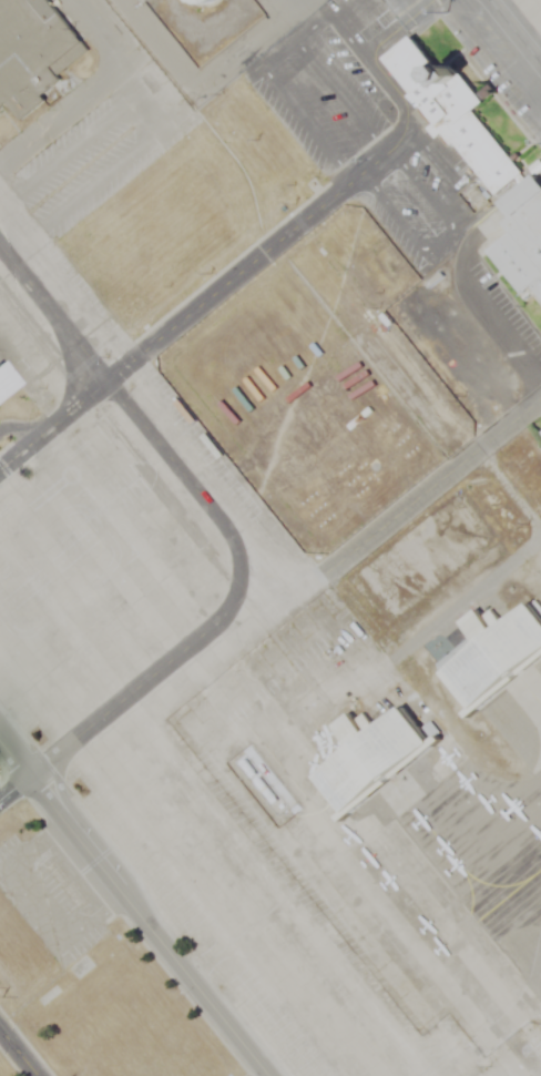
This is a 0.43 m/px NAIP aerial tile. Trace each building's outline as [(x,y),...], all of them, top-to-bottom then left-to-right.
[(7,103),(0,108),(0,0),(49,0),(89,49),(57,75),(61,80),(42,95),(47,101),(21,121),(7,103)] [(415,37),(412,38),(387,59),(421,102),(418,104),(432,122),(427,126),(436,139),(445,131),(496,195),(523,173),(415,37)] [(537,173),(502,201),(512,214),(500,223),(507,232),(484,250),(540,320),(540,179),(537,173)] [(21,385),(0,402),(0,360),(21,385)] [(534,605),(540,613),(540,664),(480,714),(448,677),(483,648),(462,621),(480,607),(500,632),(534,605)] [(405,709),(371,735),(351,710),(331,727),(351,752),(321,776),(351,814),(435,748),(405,709)]
